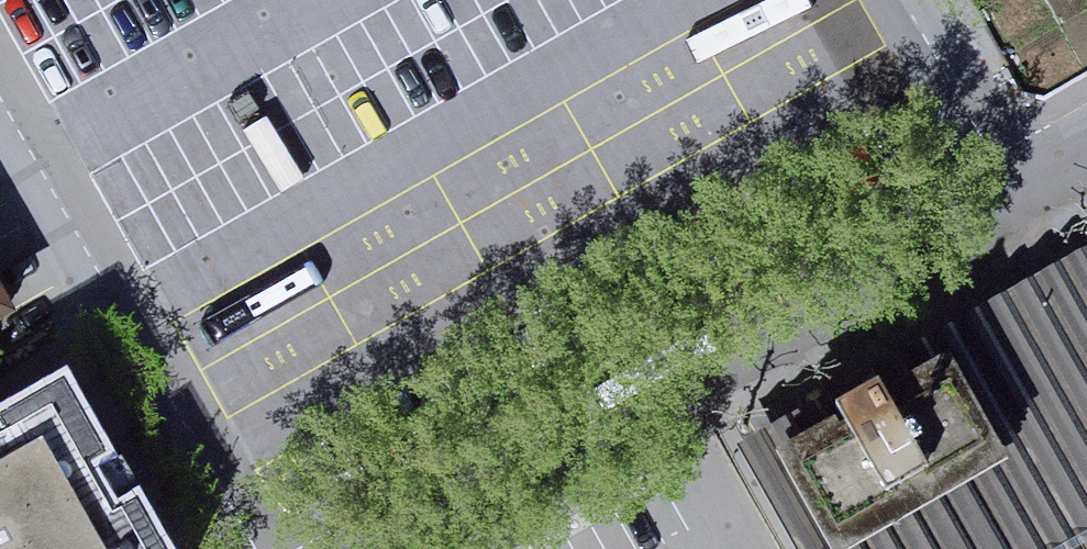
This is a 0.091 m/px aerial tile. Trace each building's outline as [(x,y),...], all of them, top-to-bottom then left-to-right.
[(764,456),(816,548),(1086,548),(1086,276),(764,456)] [(0,284),(0,333),(21,322),(0,284)] [(74,385),(0,426),(0,548),(167,548),(74,385)]
